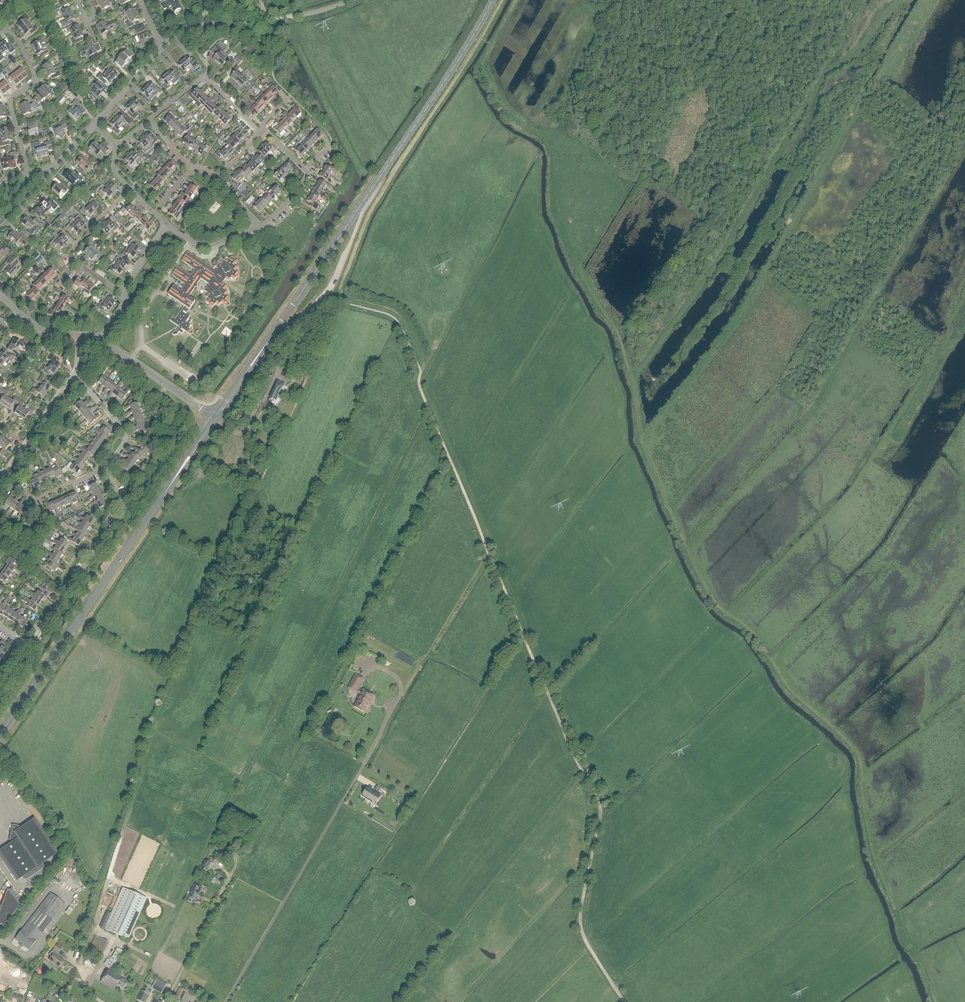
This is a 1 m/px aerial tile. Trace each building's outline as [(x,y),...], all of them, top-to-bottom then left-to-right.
[(99,4),(100,3),(103,9),(110,6),(107,0),(97,0),(99,4)] [(164,4),(162,5),(164,10),(171,6),(174,12),(181,9),(177,0),(168,0),(164,2),(164,4)] [(62,14),(63,17),(72,13),(71,10),(70,11),(69,7),(63,10),(62,7),(55,11),(57,16),(62,14)] [(137,14),(134,9),(132,10),(131,7),(121,12),(123,17),(126,16),(127,19),(137,14)] [(73,15),(72,13),(63,17),(65,21),(60,23),(63,27),(69,24),(68,22),(74,19),(73,16),(73,15)] [(17,25),(21,30),(29,24),(26,21),(29,19),(26,14),(21,19),(22,21),(17,25)] [(127,19),(129,22),(126,23),(128,28),(134,25),(132,23),(139,19),(137,14),(127,19)] [(105,21),(97,25),(102,34),(105,33),(116,28),(113,21),(106,24),(105,21)] [(33,29),(29,24),(21,30),(25,35),(30,31),(32,33),(38,29),(36,26),(33,29)] [(70,32),(72,35),(81,31),(78,26),(73,28),(72,25),(65,28),(68,33),(70,32)] [(137,36),(145,32),(143,27),(136,30),(135,27),(129,30),(130,33),(134,31),(137,36)] [(83,37),(81,31),(72,35),(74,38),(71,40),(73,45),(83,41),(81,37),(83,37)] [(146,39),(148,38),(145,32),(137,36),(135,37),(139,46),(147,42),(146,39)] [(31,45),(33,51),(42,46),(41,44),(44,42),(41,37),(36,40),(37,42),(31,45)] [(5,53),(8,51),(10,54),(15,50),(10,44),(8,46),(4,41),(0,44),(0,47),(5,53)] [(227,50),(219,42),(210,51),(215,56),(213,59),(217,63),(226,55),(224,52),(227,50)] [(85,49),(81,51),(83,56),(88,54),(89,57),(96,53),(96,52),(101,50),(99,46),(94,48),(92,44),(84,47),(85,49)] [(43,49),(42,46),(33,51),(36,56),(42,53),(43,55),(49,53),(46,48),(43,49)] [(128,63),(130,61),(129,60),(132,56),(126,50),(123,54),(121,53),(119,55),(128,63)] [(126,66),(128,63),(119,55),(117,58),(118,59),(115,62),(122,68),(125,65),(126,66)] [(226,55),(217,63),(221,68),(226,63),(228,65),(232,61),(226,55)] [(187,56),(182,60),(188,68),(191,66),(194,69),(198,66),(192,58),(190,60),(187,56)] [(41,67),(44,72),(52,68),(51,65),(52,65),(52,64),(52,63),(52,62),(53,62),(52,59),(46,61),(47,64),(41,67)] [(188,68),(182,60),(177,64),(181,69),(179,71),(183,76),(185,74),(184,72),(188,68)] [(106,73),(113,80),(118,75),(113,70),(115,68),(109,63),(105,67),(108,70),(106,73)] [(234,81),(241,74),(237,70),(240,68),(237,66),(233,70),(235,72),(230,77),(234,81)] [(86,73),(83,67),(78,70),(80,75),(86,73)] [(27,77),(21,68),(17,72),(23,80),(27,77)] [(52,68),(44,72),(47,78),(52,75),(54,78),(60,75),(58,70),(54,71),(52,68)] [(165,74),(171,82),(173,85),(178,81),(180,79),(176,74),(174,76),(170,71),(165,74)] [(13,75),(19,83),(23,80),(17,72),(13,75)] [(243,72),(241,74),(234,81),(241,88),(250,79),(243,72)] [(109,84),(113,80),(106,73),(103,75),(100,73),(96,77),(102,82),(104,80),(109,84)] [(171,82),(165,74),(160,78),(164,83),(162,85),(166,90),(171,86),(171,85),(170,83),(171,82)] [(13,75),(9,77),(15,86),(19,83),(13,75)] [(92,84),(87,90),(92,94),(90,95),(95,99),(96,97),(97,98),(106,88),(98,80),(94,85),(92,84)] [(4,81),(0,84),(7,92),(11,89),(6,84),(4,81)] [(70,87),(68,90),(70,92),(77,98),(79,95),(77,93),(80,89),(74,83),(70,87)] [(149,83),(145,87),(152,94),(154,91),(157,94),(159,92),(160,93),(162,91),(156,85),(154,87),(149,83)] [(266,87),(275,97),(279,92),(271,85),(269,87),(266,84),(264,86),(266,87)] [(44,86),(39,90),(45,98),(50,94),(52,97),(54,95),(50,90),(48,92),(44,86)] [(151,98),(149,97),(152,94),(145,87),(140,92),(145,96),(143,98),(148,103),(150,100),(149,100),(151,98)] [(270,101),(275,97),(266,87),(264,89),(267,92),(265,95),(270,101)] [(191,98),(194,101),(203,91),(202,89),(200,91),(198,89),(194,92),(192,90),(187,94),(191,98)] [(38,103),(45,98),(39,90),(34,94),(37,97),(33,100),(34,102),(38,107),(40,105),(38,103)] [(205,93),(203,91),(194,101),(196,103),(194,105),(196,106),(206,97),(203,94),(205,93)] [(270,101),(265,95),(262,92),(260,95),(259,94),(257,96),(266,105),(270,101)] [(262,109),(266,105),(257,96),(255,98),(259,101),(256,103),(262,109)] [(202,104),(204,107),(211,99),(210,98),(208,99),(206,97),(196,106),(198,108),(202,104)] [(134,99),(129,103),(137,110),(141,106),(143,108),(145,105),(140,101),(138,103),(134,99)] [(203,112),(205,114),(214,105),(211,103),(213,101),(211,99),(204,107),(206,109),(203,112)] [(81,105),(76,100),(72,105),(73,106),(72,107),(71,107),(68,111),(74,116),(76,113),(80,117),(85,112),(79,107),(81,105)] [(28,102),(20,105),(21,109),(23,115),(31,113),(35,111),(35,112),(39,110),(37,108),(33,103),(30,105),(31,106),(29,106),(28,102)] [(135,112),(137,110),(129,103),(125,107),(130,112),(128,114),(134,120),(138,115),(135,112)] [(258,114),(262,109),(256,103),(254,106),(250,103),(249,104),(258,114)] [(253,118),(258,114),(249,104),(247,106),(250,109),(248,112),(253,118)] [(297,118),(301,113),(298,111),(296,109),(292,104),(290,106),(293,109),(291,112),(297,118)] [(213,113),(214,113),(219,107),(218,106),(216,107),(214,105),(205,114),(206,116),(210,113),(212,115),(213,113)] [(214,113),(213,113),(212,115),(214,117),(212,119),(214,121),(223,112),(221,109),(222,108),(221,106),(219,107),(214,113)] [(167,127),(175,119),(177,117),(170,111),(166,115),(168,118),(164,121),(167,124),(165,125),(167,127)] [(291,112),(288,114),(285,111),(283,113),(292,122),(297,118),(291,112)] [(219,119),(221,121),(229,114),(227,112),(226,114),(223,112),(214,121),(216,122),(219,119)] [(281,119),(282,120),(288,126),(292,122),(283,113),(281,115),(283,116),(281,119)] [(230,116),(229,114),(221,121),(224,124),(221,126),(225,130),(230,126),(228,123),(231,120),(229,117),(230,116)] [(119,115),(114,119),(122,126),(126,122),(129,125),(131,123),(125,117),(123,119),(119,115)] [(170,127),(173,129),(182,120),(180,119),(180,118),(177,122),(175,119),(167,127),(169,129),(170,127)] [(120,132),(117,130),(122,126),(114,119),(110,124),(115,128),(113,130),(117,134),(120,132)] [(183,127),(184,126),(182,123),(183,122),(182,120),(173,129),(175,132),(174,133),(175,135),(183,127)] [(273,120),(272,122),(275,125),(273,126),(275,128),(274,129),(279,135),(284,130),(275,121),(273,120)] [(282,120),(280,123),(276,120),(275,121),(284,130),(288,126),(282,120)] [(64,121),(55,125),(56,129),(53,130),(56,137),(58,136),(61,139),(65,135),(63,130),(67,128),(64,121)] [(33,122),(27,124),(28,129),(27,130),(29,136),(38,134),(36,127),(35,127),(33,122)] [(313,134),(318,139),(320,138),(323,135),(317,130),(319,128),(318,127),(314,123),(312,125),(314,126),(312,128),(315,131),(313,134)] [(0,137),(10,134),(8,128),(2,130),(1,126),(0,127),(0,136),(0,137)] [(188,126),(187,128),(184,126),(183,127),(175,135),(177,137),(179,135),(181,137),(190,128),(188,126)] [(236,134),(234,136),(241,144),(243,142),(241,140),(244,138),(240,134),(242,132),(238,128),(234,132),(236,134)] [(184,147),(186,148),(192,139),(189,137),(192,134),(190,132),(185,139),(183,143),(186,145),(184,147)] [(317,141),(318,139),(313,134),(310,136),(307,133),(305,135),(315,144),(317,141)] [(6,145),(5,142),(12,140),(10,134),(0,137),(1,141),(0,141),(0,147),(6,145)] [(143,135),(142,137),(149,144),(152,147),(153,147),(154,144),(158,140),(153,136),(151,138),(147,134),(145,137),(143,135)] [(228,135),(227,137),(236,146),(238,144),(240,145),(241,144),(234,136),(232,138),(228,135)] [(315,144),(305,135),(304,136),(304,137),(305,138),(303,141),(304,142),(310,148),(311,146),(312,147),(315,144)] [(140,144),(138,146),(141,149),(145,153),(149,149),(152,147),(149,144),(142,137),(140,139),(142,140),(139,143),(140,144)] [(192,139),(186,148),(188,149),(190,147),(192,149),(199,139),(198,138),(197,137),(195,141),(192,139)] [(233,148),(236,146),(227,137),(225,139),(228,142),(226,144),(233,152),(235,150),(233,148)] [(194,153),(196,154),(202,145),(199,144),(201,140),(199,139),(192,149),(195,151),(194,153)] [(36,151),(36,154),(37,154),(38,158),(43,156),(41,146),(39,140),(30,142),(32,149),(34,148),(35,151),(36,151)] [(41,146),(43,156),(48,155),(47,151),(53,150),(50,141),(44,142),(45,145),(41,146)] [(99,146),(94,142),(89,148),(97,156),(101,151),(104,154),(108,150),(102,144),(99,146)] [(308,149),(310,148),(304,142),(302,145),(299,142),(297,143),(306,153),(309,150),(308,149)] [(226,148),(223,150),(231,157),(233,156),(231,154),(233,152),(226,144),(224,143),(222,145),(226,148)] [(261,146),(268,153),(270,151),(273,153),(277,149),(272,145),(270,147),(266,143),(264,146),(262,144),(261,146)] [(303,155),(306,153),(297,143),(295,145),(296,146),(293,148),(301,156),(303,155)] [(202,145),(196,154),(198,155),(199,154),(202,156),(205,151),(207,153),(211,148),(206,145),(204,147),(202,145)] [(266,156),(268,153),(261,146),(259,147),(261,149),(258,152),(261,154),(259,156),(259,157),(264,162),(268,158),(266,156)] [(229,159),(231,157),(223,150),(221,152),(219,150),(215,154),(219,159),(222,156),(225,160),(228,157),(229,159)] [(129,152),(127,154),(139,166),(140,166),(139,161),(143,157),(139,153),(137,155),(133,151),(130,154),(129,152)] [(7,159),(9,168),(10,169),(16,167),(14,160),(17,159),(15,152),(9,153),(11,158),(7,159)] [(135,166),(139,166),(127,154),(126,156),(127,157),(125,160),(128,163),(126,166),(131,170),(135,166)] [(9,168),(7,159),(7,158),(6,158),(7,158),(3,159),(2,155),(0,156),(0,162),(1,162),(3,169),(9,168)] [(259,157),(259,156),(258,155),(255,158),(254,156),(252,158),(259,165),(262,163),(265,166),(267,164),(264,162),(259,157)] [(82,156),(76,162),(80,166),(80,167),(82,169),(82,168),(84,170),(90,164),(82,156)] [(257,168),(259,165),(252,158),(250,159),(252,161),(249,164),(259,173),(260,171),(257,168)] [(174,167),(176,164),(172,160),(165,167),(171,173),(176,168),(174,167)] [(291,170),(292,168),(287,163),(284,166),(281,162),(279,164),(288,173),(291,170)] [(247,166),(246,164),(244,166),(251,173),(254,171),(257,174),(259,173),(249,164),(247,166)] [(281,169),(278,172),(284,177),(285,176),(286,176),(288,173),(279,164),(278,166),(281,169)] [(167,177),(171,173),(165,167),(164,165),(161,168),(160,166),(158,168),(167,177)] [(251,173),(244,166),(242,168),(244,169),(242,171),(242,172),(249,179),(250,181),(252,179),(249,176),(251,173)] [(323,171),(329,175),(331,172),(335,175),(338,170),(331,166),(330,168),(326,166),(323,169),(324,169),(323,171)] [(157,176),(158,177),(163,181),(167,177),(158,168),(156,170),(160,173),(157,176)] [(75,176),(69,170),(63,176),(72,185),(78,179),(81,182),(83,179),(77,174),(75,176)] [(242,172),(242,171),(240,170),(238,172),(236,171),(234,172),(242,180),(244,178),(247,181),(249,179),(242,172)] [(282,179),(284,177),(278,172),(276,174),(273,171),(271,173),(280,182),(283,179),(282,179)] [(328,178),(329,175),(323,171),(322,173),(321,173),(319,176),(330,183),(331,181),(328,178)] [(240,182),(242,180),(234,172),(233,174),(234,176),(232,178),(235,182),(233,184),(238,188),(242,184),(240,182)] [(164,182),(163,181),(158,177),(156,179),(153,176),(152,176),(151,178),(160,187),(164,182)] [(152,183),(150,185),(156,191),(160,187),(151,178),(149,180),(152,183)] [(114,196),(116,194),(114,193),(117,190),(113,186),(115,184),(111,180),(107,184),(105,186),(107,188),(114,196)] [(317,186),(323,190),(325,187),(329,189),(331,187),(320,180),(317,183),(318,184),(317,186)] [(59,186),(56,184),(51,189),(58,195),(61,191),(64,194),(67,190),(61,184),(59,186)] [(193,194),(197,189),(190,184),(188,187),(184,185),(183,187),(193,194)] [(281,192),(276,186),(273,189),(270,186),(268,187),(277,196),(280,194),(280,193),(281,192)] [(322,193),(323,190),(317,186),(316,187),(315,187),(313,190),(324,197),(325,195),(322,193)] [(183,194),(188,197),(190,199),(193,194),(183,187),(181,189),(185,191),(183,194)] [(265,193),(267,195),(273,200),(274,199),(275,199),(277,196),(268,187),(266,189),(268,190),(265,193)] [(82,188),(76,194),(78,196),(84,190),(82,188)] [(112,197),(114,196),(107,188),(104,191),(102,188),(98,192),(103,197),(105,195),(108,198),(111,196),(112,197)] [(323,199),(324,197),(313,190),(311,194),(312,194),(310,196),(317,200),(319,197),(323,199)] [(188,197),(183,194),(181,193),(179,196),(175,193),(174,195),(185,202),(188,197)] [(267,195),(265,197),(261,194),(260,196),(262,198),(267,204),(269,205),(272,202),(271,202),(273,200),(267,195)] [(174,195),(173,197),(176,200),(174,203),(181,207),(185,202),(174,195)] [(248,205),(254,199),(251,196),(245,202),(248,205)] [(315,203),(317,200),(310,196),(309,197),(307,201),(311,203),(309,206),(316,210),(319,205),(315,203)] [(267,204),(262,198),(259,201),(256,197),(255,199),(264,208),(266,205),(267,204)] [(89,206),(96,214),(98,212),(96,211),(98,208),(95,204),(97,202),(93,198),(89,202),(91,204),(89,206)] [(40,204),(47,211),(50,208),(53,211),(55,209),(57,206),(51,200),(49,199),(47,201),(45,199),(40,204)] [(255,199),(253,201),(256,204),(253,207),(259,212),(260,211),(261,211),(264,208),(255,199)] [(181,207),(174,203),(173,206),(169,203),(167,205),(178,212),(180,214),(184,209),(181,207)] [(43,216),(47,211),(40,204),(35,209),(35,208),(32,211),(39,217),(41,214),(43,216)] [(127,204),(123,208),(129,215),(135,209),(131,205),(129,206),(127,204)] [(166,208),(170,210),(168,213),(177,219),(180,214),(178,212),(167,205),(166,208)] [(94,215),(96,214),(89,206),(86,209),(84,206),(80,210),(84,215),(87,213),(90,216),(93,214),(94,215)] [(131,218),(128,220),(130,222),(139,213),(135,209),(129,215),(132,218),(131,219),(131,218)] [(143,217),(139,213),(130,222),(132,224),(135,221),(138,224),(139,222),(144,218),(143,217)] [(78,215),(74,219),(73,218),(70,218),(69,219),(71,220),(81,231),(83,229),(81,228),(84,225),(80,222),(83,219),(78,215)] [(138,228),(140,230),(149,221),(145,216),(143,217),(144,218),(139,222),(142,225),(141,226),(140,226),(138,228)] [(26,217),(21,222),(29,230),(27,232),(31,236),(40,227),(39,226),(41,224),(35,219),(33,221),(32,221),(27,217),(26,218),(26,217)] [(80,233),(81,231),(71,220),(70,221),(69,224),(65,228),(70,232),(72,230),(76,233),(78,231),(80,233)] [(105,221),(103,223),(110,231),(112,233),(119,227),(114,222),(112,224),(109,221),(106,223),(105,221)] [(149,221),(140,230),(141,231),(144,229),(143,229),(144,228),(147,231),(153,225),(149,221)] [(103,226),(100,229),(104,232),(102,235),(106,239),(110,235),(108,233),(110,231),(103,223),(101,225),(103,226)] [(142,233),(140,230),(134,236),(137,239),(142,233)] [(13,231),(7,238),(15,245),(19,240),(22,243),(23,243),(23,244),(24,244),(25,245),(26,245),(27,244),(30,241),(21,233),(19,236),(13,231)] [(65,247),(67,246),(65,244),(68,242),(64,238),(66,236),(62,231),(58,235),(57,235),(55,237),(65,247)] [(63,249),(65,247),(55,237),(53,239),(53,240),(49,244),(53,248),(56,246),(59,250),(62,247),(63,249)] [(129,249),(138,255),(139,253),(137,252),(139,249),(135,246),(136,243),(131,240),(128,245),(131,247),(129,249)] [(85,248),(86,250),(83,253),(86,255),(84,257),(86,259),(96,248),(94,246),(93,246),(89,243),(85,247),(85,248)] [(3,255),(5,256),(9,251),(4,247),(1,250),(0,249),(0,259),(3,255)] [(96,248),(86,259),(87,260),(89,259),(91,261),(95,258),(97,260),(102,255),(98,252),(98,250),(96,248)] [(170,266),(173,267),(185,250),(182,248),(170,266)] [(136,257),(138,255),(129,249),(127,252),(124,250),(121,255),(127,258),(128,256),(133,259),(134,256),(136,257)] [(193,329),(193,326),(189,324),(192,321),(188,318),(191,315),(187,313),(189,310),(195,301),(189,297),(201,279),(209,284),(207,287),(205,286),(204,288),(205,291),(208,293),(206,296),(209,299),(207,302),(210,304),(209,306),(211,307),(213,307),(216,303),(219,306),(221,302),(226,306),(229,305),(230,303),(229,302),(230,300),(229,298),(226,295),(228,292),(225,290),(227,287),(224,284),(225,283),(223,282),(225,279),(229,281),(231,278),(234,280),(236,277),(238,278),(239,276),(239,273),(236,271),(238,268),(235,265),(238,260),(237,258),(235,256),(234,258),(233,257),(230,257),(228,261),(224,258),(222,262),(219,259),(217,263),(215,262),(214,263),(214,266),(218,268),(216,271),(188,252),(182,260),(195,269),(191,276),(177,267),(172,275),(185,284),(180,291),(174,286),(168,295),(184,306),(175,319),(172,317),(170,320),(180,327),(176,332),(175,331),(172,334),(174,335),(177,335),(179,332),(183,334),(185,331),(190,334),(192,333),(194,331),(192,330),(193,329)] [(124,271),(125,269),(123,268),(125,265),(121,262),(123,260),(118,256),(114,261),(113,264),(115,266),(124,271)] [(8,263),(11,266),(5,272),(12,278),(21,267),(16,263),(18,261),(13,257),(8,263)] [(56,271),(52,266),(46,273),(51,279),(56,275),(54,273),(56,271)] [(123,273),(124,271),(115,266),(114,268),(111,266),(108,271),(113,275),(115,272),(119,275),(121,272),(123,273)] [(51,279),(46,273),(42,270),(41,272),(44,275),(41,277),(47,283),(51,279)] [(41,277),(39,280),(36,276),(34,278),(43,287),(47,283),(41,277)] [(78,288),(80,286),(84,279),(85,277),(83,276),(81,280),(78,278),(73,285),(78,288)] [(33,277),(31,279),(35,283),(33,286),(34,287),(39,291),(43,287),(34,278),(33,277)] [(80,286),(85,289),(92,278),(90,277),(87,281),(84,279),(80,286)] [(94,280),(92,278),(85,289),(90,293),(94,286),(91,284),(94,280)] [(39,291),(34,287),(31,289),(28,286),(27,288),(36,297),(40,293),(39,291)] [(27,288),(25,290),(28,293),(25,295),(31,301),(36,297),(27,288)] [(112,297),(107,293),(102,301),(113,308),(115,306),(113,305),(115,302),(111,299),(112,297)] [(55,298),(66,304),(69,299),(62,295),(60,298),(56,295),(55,298)] [(62,309),(66,304),(55,298),(53,300),(57,302),(55,305),(62,309)] [(112,310),(113,308),(102,301),(97,308),(102,312),(104,309),(108,312),(110,309),(112,310)] [(62,309),(55,305),(53,308),(48,304),(46,307),(57,314),(59,315),(62,309)] [(54,319),(57,314),(46,307),(45,309),(49,311),(47,314),(54,319)] [(14,339),(11,344),(18,349),(20,345),(24,348),(27,344),(22,340),(20,343),(14,339)] [(15,352),(18,349),(11,344),(7,349),(13,353),(11,356),(14,357),(17,359),(20,355),(15,352)] [(8,354),(7,356),(1,352),(0,354),(0,359),(4,362),(7,364),(9,361),(11,362),(14,357),(11,356),(8,354)] [(52,362),(50,365),(57,370),(60,364),(57,362),(59,359),(55,357),(55,358),(50,355),(48,359),(52,362)] [(50,365),(47,368),(43,365),(40,370),(49,376),(51,373),(53,375),(57,370),(50,365)] [(282,376),(287,378),(291,370),(286,367),(282,376)] [(100,390),(102,386),(107,379),(102,376),(97,382),(101,385),(98,388),(100,390)] [(41,384),(39,387),(46,392),(50,387),(45,384),(47,381),(40,377),(37,381),(41,384)] [(112,383),(107,379),(102,386),(105,388),(103,392),(104,394),(107,390),(112,383)] [(279,381),(279,380),(278,379),(276,382),(277,382),(270,397),(268,402),(270,397),(272,398),(275,399),(276,399),(277,396),(283,384),(283,385),(284,382),(283,381),(282,383),(279,381)] [(112,394),(117,386),(112,383),(107,390),(110,392),(108,396),(109,397),(112,394)] [(112,394),(117,397),(122,391),(118,388),(121,384),(119,383),(117,386),(112,394)] [(4,406),(9,399),(6,397),(10,392),(9,389),(7,387),(5,389),(1,395),(3,397),(0,401),(0,403),(4,406)] [(43,397),(46,392),(39,387),(37,390),(33,387),(30,392),(35,396),(37,393),(43,397)] [(124,393),(122,391),(117,397),(122,401),(129,390),(127,389),(124,393)] [(14,404),(16,405),(20,400),(16,397),(12,401),(9,399),(4,406),(9,409),(14,404)] [(15,413),(20,416),(25,409),(21,407),(24,403),(20,400),(16,405),(19,407),(15,413)] [(74,406),(78,411),(88,402),(87,400),(83,404),(80,400),(74,406)] [(78,411),(82,415),(89,410),(86,407),(90,404),(88,402),(78,411)] [(131,411),(139,409),(137,403),(125,407),(125,409),(130,408),(131,411)] [(27,406),(25,409),(20,416),(20,417),(20,418),(21,419),(22,419),(23,418),(25,420),(29,414),(31,416),(35,410),(31,407),(30,408),(27,406)] [(82,415),(87,420),(93,415),(90,411),(93,409),(92,407),(89,410),(82,415)] [(132,413),(133,417),(141,414),(139,409),(131,411),(126,413),(127,415),(132,413)] [(134,419),(135,423),(143,421),(141,414),(133,417),(128,419),(129,421),(134,419)] [(95,417),(93,415),(87,420),(90,424),(100,416),(98,415),(95,417)] [(132,428),(133,430),(145,426),(143,421),(135,423),(136,427),(132,428)] [(147,432),(145,426),(133,430),(133,432),(138,430),(139,434),(147,432)] [(97,427),(96,429),(107,437),(110,432),(103,427),(101,430),(97,427)] [(103,442),(107,437),(96,429),(95,431),(99,433),(96,437),(103,442)] [(100,446),(103,442),(96,437),(94,440),(90,437),(89,439),(93,442),(100,446)] [(0,446),(0,447),(3,449),(0,452),(0,454),(3,456),(7,452),(5,450),(10,444),(5,440),(0,446)] [(96,451),(100,446),(93,442),(91,445),(87,442),(86,444),(89,446),(96,451)] [(141,448),(139,451),(143,454),(146,455),(149,451),(139,443),(138,445),(141,448)] [(92,456),(96,451),(89,446),(87,450),(83,447),(82,448),(91,455),(92,456)] [(87,460),(91,455),(82,448),(80,447),(78,449),(83,452),(81,455),(87,460)] [(140,458),(143,454),(139,451),(133,447),(132,448),(135,451),(133,454),(139,457),(140,458)] [(87,460),(81,455),(76,452),(75,454),(79,457),(77,460),(84,465),(87,460)] [(139,457),(133,454),(132,453),(129,456),(125,453),(124,455),(128,458),(135,462),(139,457)] [(80,470),(84,465),(77,460),(73,457),(72,459),(76,462),(74,465),(80,470)] [(132,467),(135,462),(128,458),(126,461),(122,458),(121,460),(125,463),(132,467)] [(49,469),(46,470),(49,478),(52,476),(54,479),(56,478),(52,470),(51,467),(48,463),(46,464),(49,469)] [(128,472),(132,467),(125,463),(123,466),(118,463),(117,465),(128,472)] [(52,470),(54,475),(56,478),(61,475),(56,464),(54,465),(56,469),(52,470)] [(83,474),(84,472),(80,470),(74,465),(73,464),(69,469),(76,474),(78,471),(83,474)] [(49,478),(46,470),(44,466),(42,467),(44,471),(40,473),(44,480),(49,478)] [(38,474),(35,476),(38,483),(44,480),(40,473),(38,469),(36,470),(38,474)] [(38,483),(35,476),(34,474),(32,475),(34,479),(30,481),(34,488),(40,486),(38,483)] [(86,494),(90,493),(98,489),(96,484),(88,487),(90,490),(85,492),(86,494)] [(98,489),(90,493),(92,496),(88,498),(89,500),(93,498),(101,495),(98,489)] [(74,492),(68,495),(72,502),(75,501),(77,505),(79,504),(74,492)] [(4,504),(9,507),(14,500),(11,498),(13,494),(11,493),(4,504)] [(68,495),(62,497),(66,505),(69,503),(72,508),(74,507),(72,502),(68,495)] [(91,504),(91,505),(103,500),(101,495),(93,498),(94,502),(90,503),(91,504)] [(16,496),(14,500),(9,507),(14,510),(19,503),(16,501),(18,498),(16,496)] [(57,500),(60,508),(62,512),(64,511),(62,507),(66,505),(62,497),(57,500)] [(14,510),(19,514),(22,510),(24,507),(20,505),(23,500),(22,499),(19,503),(14,510)] [(49,512),(54,510),(51,503),(50,503),(49,503),(48,504),(46,500),(44,501),(49,512)] [(51,503),(54,510),(57,514),(59,513),(57,509),(60,508),(57,500),(51,503)] [(105,506),(103,500),(91,505),(92,507),(96,505),(97,509),(105,506)] [(25,512),(22,510),(19,514),(17,516),(22,520),(30,509),(28,508),(25,512)] [(80,516),(79,518),(83,521),(90,525),(94,520),(87,515),(85,519),(80,516)] [(87,530),(90,525),(83,521),(81,524),(77,521),(76,523),(80,526),(87,530)] [(83,535),(87,530),(80,526),(78,529),(74,526),(73,526),(72,528),(78,532),(78,531),(83,535)] [(76,535),(72,532),(71,534),(74,537),(81,541),(85,536),(83,535),(78,531),(78,532),(76,535)] [(52,537),(51,539),(53,540),(64,548),(67,543),(61,538),(59,542),(52,537)] [(78,546),(81,541),(74,537),(72,540),(69,537),(68,539),(78,546)] [(61,553),(64,548),(53,540),(52,542),(56,545),(54,548),(61,553)] [(62,554),(61,553),(54,548),(52,547),(50,549),(54,551),(52,554),(59,559),(62,554)] [(59,559),(52,554),(48,552),(47,553),(51,556),(48,559),(51,561),(55,564),(59,559)] [(8,557),(5,562),(8,564),(12,566),(14,563),(18,566),(19,564),(8,557)] [(58,566),(55,564),(51,561),(49,564),(45,562),(44,563),(44,564),(47,566),(55,571),(58,566)] [(8,564),(4,568),(11,573),(13,570),(18,573),(19,571),(12,566),(8,564)] [(4,568),(1,573),(8,578),(10,575),(14,578),(15,576),(11,573),(4,568)] [(0,575),(0,580),(4,583),(7,580),(10,582),(11,580),(8,578),(1,573),(0,575)] [(44,596),(47,598),(50,592),(40,585),(38,587),(42,590),(40,593),(44,596)] [(31,591),(29,593),(41,601),(44,596),(40,593),(37,591),(35,594),(31,591)] [(33,598),(30,601),(37,606),(41,601),(29,593),(28,595),(33,598)] [(34,611),(37,606),(30,601),(25,598),(23,601),(28,604),(27,606),(34,611)] [(2,615),(7,618),(12,611),(15,607),(13,606),(10,610),(7,608),(6,609),(2,615)] [(15,613),(12,611),(7,618),(12,621),(20,610),(18,609),(15,613)] [(21,611),(20,610),(12,621),(17,625),(18,624),(22,618),(18,616),(21,611)] [(22,617),(22,618),(18,624),(23,627),(30,617),(28,615),(26,619),(22,617)] [(364,689),(363,691),(358,689),(363,678),(356,674),(349,687),(356,691),(361,694),(359,698),(360,699),(355,707),(365,712),(369,704),(371,705),(376,696),(364,689)] [(367,787),(362,796),(372,802),(373,800),(376,802),(380,797),(376,794),(377,793),(367,787)] [(43,863),(58,853),(34,818),(20,827),(19,826),(12,824),(9,839),(11,842),(0,850),(0,856),(17,881),(23,876),(28,884),(48,870),(43,863)] [(205,860),(201,868),(207,871),(211,863),(205,860)] [(196,901),(202,888),(194,884),(188,897),(189,898),(188,901),(194,903),(195,901),(196,901)] [(111,912),(104,929),(128,940),(146,898),(122,888),(111,912)] [(0,909),(0,931),(20,906),(7,889),(0,909)] [(64,903),(51,893),(15,939),(29,949),(64,903)] [(69,907),(65,912),(69,916),(73,910),(69,907)] [(99,927),(104,929),(111,912),(106,910),(99,927)] [(102,956),(108,943),(95,936),(88,950),(102,956)] [(53,954),(49,959),(59,967),(65,959),(58,954),(63,947),(58,943),(52,951),(54,953),(53,954)] [(110,957),(109,960),(107,959),(104,963),(115,970),(117,966),(116,965),(124,952),(117,948),(111,957),(110,957)] [(121,977),(108,969),(101,982),(114,990),(117,985),(123,988),(127,981),(123,979),(124,978),(121,977)] [(167,984),(157,979),(152,988),(162,993),(167,984)] [(137,1000),(141,1001),(145,1001),(149,994),(146,993),(149,986),(145,984),(137,1000)] [(180,988),(175,996),(182,1000),(187,991),(180,988)]
